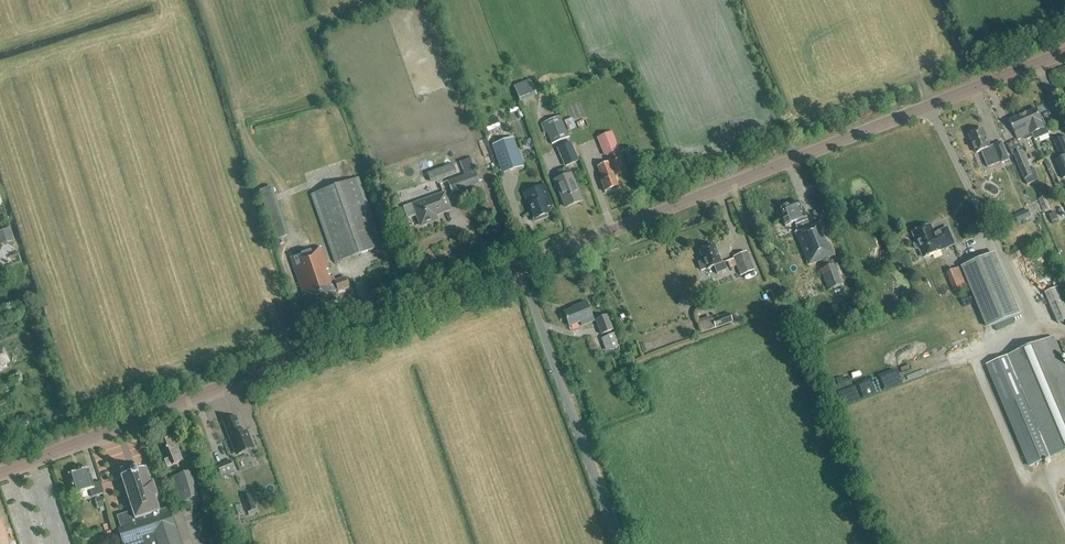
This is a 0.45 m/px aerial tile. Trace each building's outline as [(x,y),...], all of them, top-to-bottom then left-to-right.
[(530,80),(526,82),(514,87),(521,102),(536,96),(530,80)] [(1032,134),(1033,137),(1035,141),(1050,134),(1043,119),(1041,120),(1037,109),(1024,115),(1032,134)] [(1032,134),(1024,115),(1010,121),(1018,140),(1023,138),(1025,141),(1033,137),(1032,134)] [(543,124),(552,145),(568,139),(560,117),(543,124)] [(500,128),(497,118),(485,122),(488,132),(500,128)] [(578,128),(575,122),(573,118),(572,118),(564,121),(569,132),(578,128)] [(578,128),(585,125),(583,119),(575,122),(578,128)] [(1009,161),(1002,143),(990,147),(983,130),(970,136),(977,154),(982,152),(988,168),(1001,163),(1001,164),(1009,161)] [(606,156),(618,151),(610,133),(598,138),(606,156)] [(1064,154),(1064,143),(1063,138),(1054,142),(1060,156),(1064,154)] [(510,172),(518,169),(517,166),(523,164),(518,152),(514,139),(500,144),(505,156),(510,172)] [(529,140),(522,142),(523,146),(531,148),(534,147),(531,141),(529,140)] [(1019,140),(1010,143),(1012,153),(1022,151),(1019,140)] [(571,143),(559,148),(566,166),(579,161),(571,143)] [(1025,179),(1033,176),(1022,151),(1014,155),(1025,179)] [(1055,161),(1063,179),(1064,178),(1064,156),(1055,161)] [(482,180),(478,171),(475,172),(470,159),(460,163),(464,175),(447,182),(452,195),(479,185),(478,181),(482,180)] [(614,177),(626,172),(621,160),(609,165),(608,163),(598,168),(603,181),(601,182),(605,192),(618,187),(614,177)] [(431,183),(456,174),(453,164),(427,174),(431,183)] [(581,201),(571,175),(570,175),(568,168),(559,171),(562,178),(555,181),(566,208),(581,201)] [(335,263),(382,247),(358,178),(311,194),(335,263)] [(542,184),(543,186),(530,191),(534,203),(530,205),(533,213),(531,214),(534,222),(544,218),(543,217),(548,215),(546,208),(551,206),(552,208),(553,208),(543,184),(542,184)] [(275,241),(285,238),(269,187),(260,190),(275,241)] [(451,210),(445,194),(404,208),(408,218),(416,216),(420,226),(423,224),(424,226),(437,221),(435,216),(451,210)] [(1051,209),(1045,196),(1037,200),(1043,212),(1051,209)] [(800,209),(798,202),(789,206),(789,205),(786,205),(782,207),(780,209),(783,217),(782,220),(785,227),(794,223),(795,226),(798,232),(795,233),(808,266),(834,255),(821,223),(810,227),(807,221),(802,208),(800,209)] [(1031,217),(1028,210),(1015,216),(1018,223),(1031,217)] [(1049,216),(1051,222),(1057,219),(1055,213),(1049,216)] [(955,245),(948,229),(935,234),(931,226),(914,233),(918,242),(915,243),(914,245),(916,249),(918,250),(921,249),(924,258),(942,251),(941,250),(955,245)] [(9,229),(0,232),(0,242),(12,237),(9,229)] [(721,264),(714,246),(706,249),(706,248),(701,250),(702,251),(700,252),(704,262),(698,264),(701,271),(706,269),(707,270),(715,266),(718,274),(727,270),(724,263),(721,264)] [(333,278),(331,279),(320,248),(290,258),(303,297),(306,296),(311,310),(336,301),(333,292),(337,290),(338,292),(348,288),(345,278),(335,282),(333,278)] [(746,253),(734,258),(734,259),(737,266),(740,275),(753,270),(746,253)] [(1021,314),(995,253),(962,268),(987,329),(994,326),(1005,321),(1021,314)] [(737,266),(734,259),(728,262),(730,268),(737,266)] [(843,285),(835,264),(817,272),(820,280),(823,279),(828,291),(843,285)] [(955,291),(968,286),(960,267),(948,273),(955,291)] [(1060,287),(1045,293),(1058,325),(1064,322),(1064,297),(1060,287)] [(683,297),(679,299),(678,302),(679,305),(682,306),(685,305),(687,302),(686,299),(683,297)] [(587,303),(575,308),(575,309),(564,313),(569,327),(580,322),(582,326),(594,321),(587,303)] [(729,315),(713,321),(716,329),(732,322),(729,315)] [(613,331),(607,316),(595,321),(601,336),(613,331)] [(1005,321),(994,326),(999,336),(1010,331),(1005,321)] [(615,334),(603,339),(608,351),(619,346),(615,334)] [(1053,338),(1003,359),(987,365),(1030,467),(1045,461),(1064,452),(1064,365),(1053,338)] [(9,362),(3,348),(0,350),(0,366),(9,362)] [(245,439),(240,427),(239,427),(236,418),(230,420),(228,419),(223,421),(230,439),(235,437),(237,442),(235,443),(239,453),(253,447),(249,437),(245,439)] [(178,445),(175,438),(172,439),(172,438),(163,442),(169,459),(164,461),(167,469),(185,462),(182,455),(183,454),(181,447),(178,445)] [(235,473),(230,461),(217,466),(222,478),(235,473)] [(74,495),(90,491),(92,498),(104,494),(101,482),(93,484),(89,469),(69,476),(74,495)] [(169,509),(159,512),(155,498),(157,497),(153,483),(150,484),(146,469),(137,472),(136,471),(130,473),(130,474),(121,477),(133,512),(117,517),(122,532),(119,533),(123,543),(180,543),(169,509)] [(178,504),(195,498),(187,473),(170,478),(178,504)] [(208,485),(199,488),(202,498),(204,507),(214,504),(212,495),(208,485)] [(106,507),(103,497),(95,500),(98,509),(106,507)] [(247,513),(256,510),(252,497),(243,500),(247,513)]
